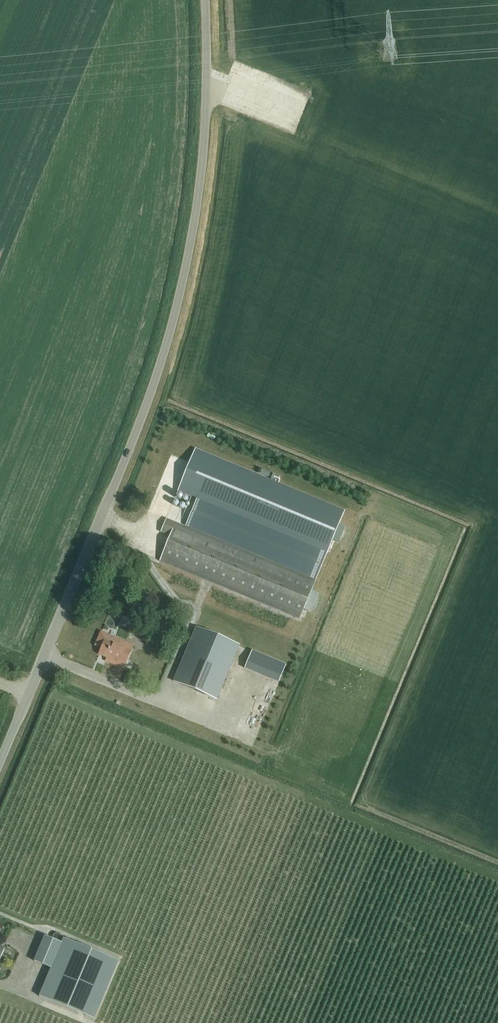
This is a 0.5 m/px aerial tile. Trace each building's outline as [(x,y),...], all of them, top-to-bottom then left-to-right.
[(327,553),(332,541),(339,524),(344,512),(195,450),(178,491),(327,553)] [(279,476),(260,469),(259,473),(277,481),(279,476)] [(161,532),(170,536),(160,561),(299,619),(315,581),(166,519),(161,532)] [(216,699),(239,645),(196,627),(174,681),(216,699)] [(124,668),(133,646),(101,632),(96,646),(101,648),(98,654),(107,658),(106,661),(124,668)] [(279,682),(286,665),(252,651),(245,668),(279,682)] [(44,936),(34,961),(51,968),(61,943),(44,936)] [(118,961),(63,938),(61,943),(51,968),(39,996),(94,1019),(118,961)]
